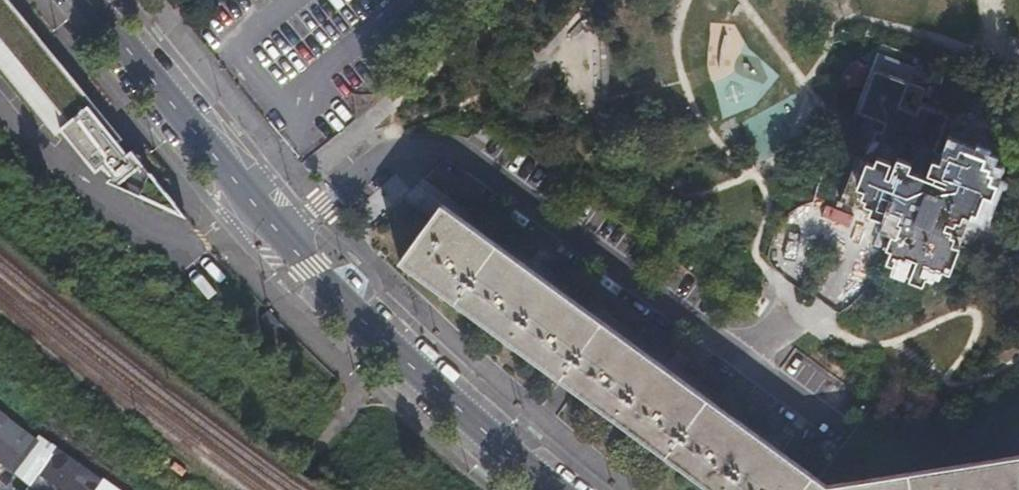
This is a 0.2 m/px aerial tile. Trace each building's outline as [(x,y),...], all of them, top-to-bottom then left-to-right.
[(12,0),(0,0),(0,66),(56,136),(66,127),(111,175),(190,211),(12,0)] [(910,275),(917,278),(924,280),(928,268),(940,272),(947,253),(955,256),(976,200),(988,204),(997,179),(984,175),(988,163),(982,160),(984,153),(952,140),(948,152),(937,148),(951,111),(918,98),(914,108),(901,103),(909,79),(873,66),(856,110),(884,121),(881,128),(875,126),(866,149),(881,155),(879,159),(859,151),(841,199),(884,214),(887,204),(902,210),(900,218),(903,219),(898,233),(891,231),(887,245),(892,247),(888,258),(913,267),(910,275)] [(633,341),(442,201),(399,258),(715,489),(1018,489),(1018,452),(825,482),(633,341)] [(9,471),(36,436),(0,409),(0,464),(9,471)]
